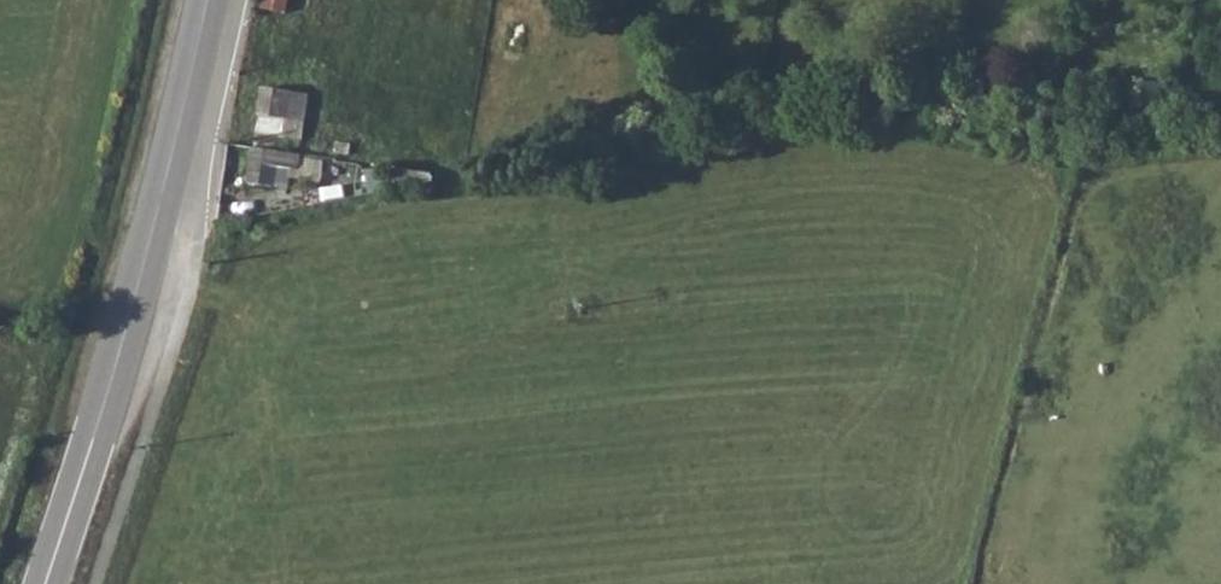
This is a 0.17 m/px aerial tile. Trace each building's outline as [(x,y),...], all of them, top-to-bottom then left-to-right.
[(307,118),(310,88),(261,81),(257,110),(307,118)] [(274,183),(279,147),(250,142),(246,178),(274,183)]
